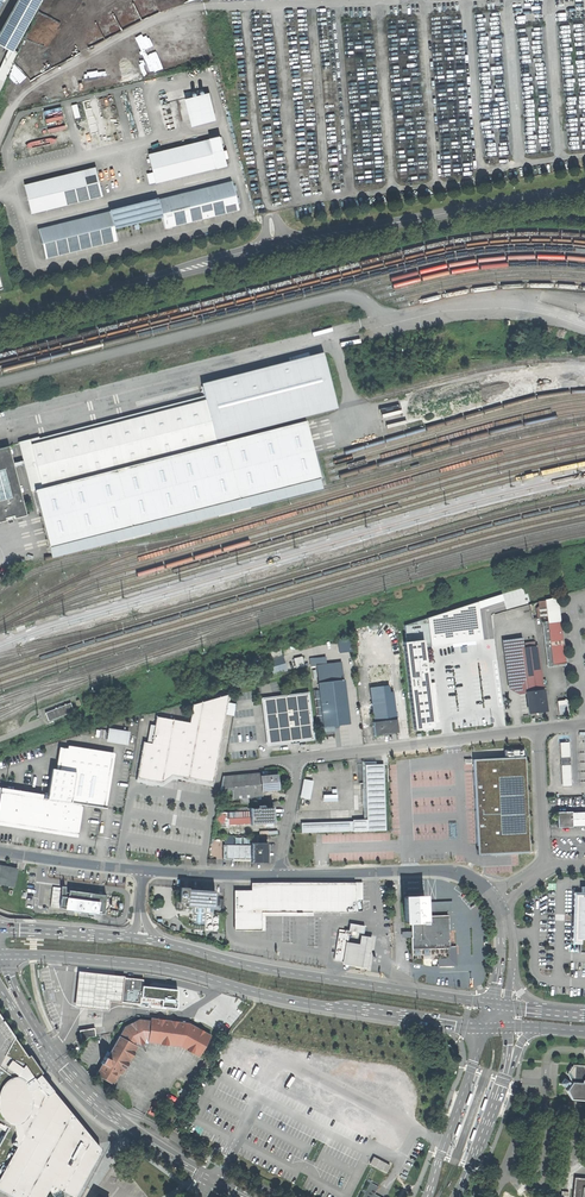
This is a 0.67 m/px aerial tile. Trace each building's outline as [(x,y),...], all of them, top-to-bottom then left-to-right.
[(0,31),(0,40),(13,47),(39,0),(17,0),(0,31)] [(190,97),(186,98),(192,124),(213,118),(207,92),(190,97)] [(209,138),(216,167),(226,165),(219,135),(209,138)] [(209,138),(148,153),(155,182),(216,167),(209,138)] [(95,166),(24,184),(31,213),(102,195),(95,166)] [(231,182),(157,200),(161,216),(164,229),(238,211),(231,182)] [(157,200),(109,212),(113,228),(132,224),(131,221),(134,221),(135,223),(161,216),(157,200)] [(109,212),(38,230),(45,259),(116,241),(113,228),(109,212)] [(29,440),(21,442),(37,507),(44,531),(48,548),(318,479),(304,421),(214,444),(211,431),(334,400),(322,355),(200,387),(204,400),(30,445),(29,440)] [(4,521),(3,518),(8,517),(13,515),(13,518),(25,515),(7,447),(0,449),(0,522),(4,521)] [(560,621),(557,597),(545,600),(547,622),(542,623),(547,666),(565,663),(560,621)] [(425,636),(426,646),(483,638),(478,598),(403,623),(405,639),(425,636)] [(405,639),(400,639),(411,731),(435,728),(426,646),(425,636),(405,639)] [(527,692),(541,691),(536,646),(523,648),(522,638),(503,640),(509,687),(519,693),(527,692)] [(350,639),(337,641),(338,652),(352,651),(350,639)] [(282,656),(267,660),(272,675),(286,671),(282,656)] [(306,666),(316,665),(326,664),(325,657),(306,659),(306,666)] [(316,665),(323,727),(332,726),(333,729),(341,728),(341,724),(349,724),(343,680),(341,662),(326,664),(316,665)] [(374,722),(396,719),(392,692),(389,692),(388,686),(370,688),(374,722)] [(527,692),(529,713),(545,712),(543,690),(541,691),(527,692)] [(162,783),(162,780),(170,775),(213,782),(225,715),(227,703),(229,694),(191,711),(188,729),(155,723),(151,743),(143,742),(136,778),(162,783)] [(309,695),(265,701),(270,741),(314,735),(309,695)] [(569,700),(566,698),(565,699),(558,700),(559,713),(569,711),(567,701),(569,700)] [(69,703),(44,713),(47,721),(72,711),(69,703)] [(227,703),(225,715),(233,716),(235,704),(227,703)] [(374,722),(372,722),(374,735),(398,732),(396,719),(374,722)] [(128,734),(109,731),(107,739),(126,743),(128,734)] [(511,748),(511,756),(477,758),(482,852),(535,848),(529,755),(528,755),(527,747),(511,748)] [(59,770),(52,769),(47,799),(79,804),(102,808),(111,756),(70,749),(70,752),(62,751),(59,770)] [(561,757),(560,757),(561,766),(569,766),(569,756),(568,756),(561,757)] [(367,820),(367,831),(386,830),(383,764),(365,765),(367,820)] [(570,786),(569,766),(561,766),(562,786),(570,786)] [(260,776),(259,774),(230,776),(231,789),(232,798),(262,796),(261,791),(260,776)] [(260,776),(261,791),(278,789),(277,775),(260,776)] [(230,776),(222,777),(220,790),(231,789),(230,776)] [(304,780),(301,797),(308,798),(312,781),(304,780)] [(0,810),(0,821),(29,825),(29,828),(34,829),(35,826),(74,833),(76,822),(79,808),(78,808),(79,804),(47,799),(37,797),(37,798),(3,792),(0,810)] [(272,807),(249,808),(250,812),(250,823),(250,824),(273,823),(272,807)] [(571,813),(571,826),(575,825),(575,827),(584,827),(584,811),(575,811),(575,813),(571,813)] [(227,824),(250,823),(250,812),(226,813),(227,824)] [(571,826),(571,813),(571,812),(556,812),(557,828),(571,827),(571,826)] [(216,814),(215,821),(214,827),(224,827),(224,814),(216,814)] [(353,822),(353,831),(367,831),(367,820),(353,820),(353,822)] [(301,833),(353,831),(353,822),(301,823),(301,833)] [(224,827),(214,827),(215,835),(224,835),(224,827)] [(251,843),(251,845),(251,859),(251,862),(267,862),(267,843),(251,843)] [(251,845),(222,845),(222,859),(251,859),(251,845)] [(13,887),(17,869),(2,866),(1,872),(0,871),(0,884),(13,887)] [(234,891),(234,930),(261,930),(261,912),(354,911),(354,900),(354,883),(252,883),(252,891),(234,891)] [(61,894),(59,908),(75,910),(74,911),(78,912),(78,910),(90,912),(90,913),(94,914),(94,912),(103,914),(103,911),(104,911),(105,910),(106,909),(107,908),(108,907),(108,906),(109,905),(109,903),(108,902),(108,901),(107,899),(106,898),(105,898),(106,895),(101,895),(101,893),(98,893),(98,894),(68,890),(68,893),(65,892),(65,888),(61,887),(61,894)] [(210,907),(213,907),(215,891),(188,889),(188,888),(185,888),(179,887),(178,902),(176,902),(176,908),(186,909),(186,906),(206,907),(210,907)] [(579,952),(584,952),(584,887),(580,887),(580,897),(579,897),(578,913),(575,913),(574,922),(578,923),(578,939),(579,939),(579,952)] [(413,896),(403,897),(404,922),(410,922),(411,937),(410,937),(410,949),(411,949),(412,964),(423,965),(422,959),(424,957),(430,957),(430,959),(449,958),(448,947),(449,947),(448,915),(424,916),(423,896),(413,896)] [(447,902),(427,903),(428,912),(447,911),(447,902)] [(348,931),(355,932),(363,933),(364,926),(349,923),(348,931)] [(333,959),(344,961),(347,942),(348,934),(355,935),(355,932),(348,931),(338,929),(333,959)] [(344,961),(367,965),(372,935),(360,933),(358,944),(347,942),(344,961)] [(401,938),(402,949),(410,949),(410,937),(401,938)] [(122,992),(124,977),(124,976),(120,976),(78,971),(74,1007),(108,1011),(109,1001),(121,1003),(122,992)] [(143,984),(143,979),(124,977),(122,992),(121,1003),(132,1004),(140,1005),(141,998),(141,996),(143,984)] [(143,984),(141,996),(160,998),(159,1005),(174,1006),(176,987),(143,984)] [(100,1063),(102,1064),(96,1075),(112,1084),(118,1073),(121,1075),(137,1047),(135,1045),(136,1042),(140,1044),(144,1042),(145,1038),(148,1039),(148,1043),(181,1047),(198,1057),(210,1035),(189,1023),(151,1017),(150,1021),(139,1019),(125,1026),(107,1058),(104,1056),(100,1063)] [(15,1196),(43,1196),(48,1188),(51,1194),(56,1192),(60,1190),(73,1196),(100,1149),(52,1090),(39,1074),(41,1072),(36,1065),(29,1054),(27,1056),(15,1039),(0,1018),(0,1129),(5,1132),(0,1141),(0,1189),(15,1196)] [(80,1040),(87,1039),(88,1037),(95,1036),(95,1032),(94,1027),(79,1030),(79,1034),(80,1040)] [(357,1074),(365,1076),(367,1066),(359,1064),(357,1074)] [(584,1100),(584,1071),(582,1066),(572,1065),(566,1073),(571,1082),(566,1090),(570,1099),(584,1100)] [(568,1081),(563,1078),(559,1083),(564,1087),(568,1081)] [(395,1162),(377,1153),(373,1161),(390,1169),(395,1162)] [(574,1177),(572,1196),(584,1196),(584,1178),(574,1177)] [(371,1180),(362,1196),(380,1196),(374,1194),(379,1184),(371,1180)]
